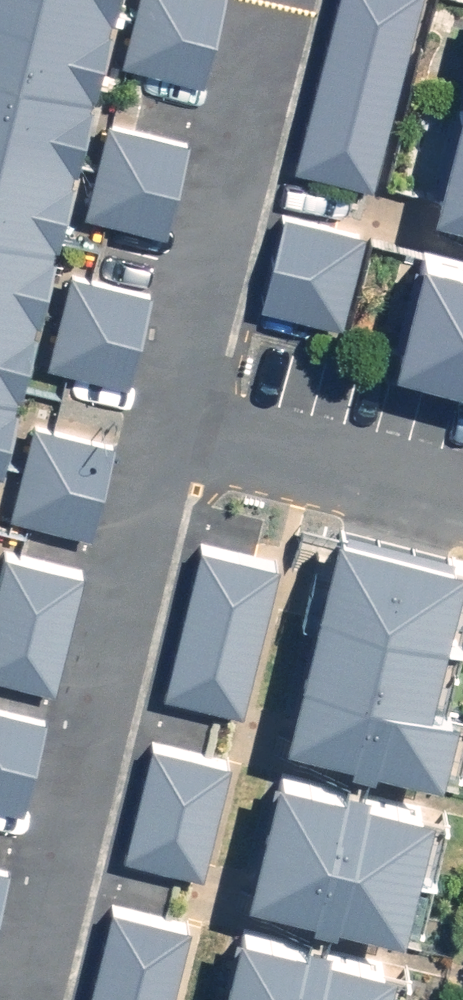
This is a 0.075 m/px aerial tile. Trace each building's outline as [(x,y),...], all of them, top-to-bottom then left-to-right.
[(3,453),(114,0),(0,0),(0,452),(3,453)] [(125,57),(204,77),(222,0),(139,0),(125,57)] [(295,160),(372,179),(418,0),(336,0),(295,160)] [(435,194),(462,201),(462,85),(435,194)] [(188,133),(111,115),(89,208),(165,227),(188,133)] [(367,226),(286,206),(263,298),(344,318),(367,226)] [(425,238),(397,346),(462,364),(462,248),(425,238)] [(148,285),(71,267),(48,359),(125,377),(148,285)] [(107,435),(34,417),(12,510),(85,527),(107,435)] [(341,516),(291,721),(439,757),(454,697),(429,691),(462,551),(462,546),(341,516)] [(275,557),(203,541),(169,689),(241,705),(275,557)] [(8,547),(0,579),(0,672),(44,682),(73,563),(8,547)] [(0,701),(0,799),(12,802),(35,709),(0,701)] [(230,757),(152,738),(125,851),(203,870),(230,757)] [(431,795),(277,758),(248,877),(401,914),(431,795)] [(114,901),(90,999),(170,999),(190,920),(114,901)] [(238,917),(218,999),(382,999),(394,954),(238,917)]
